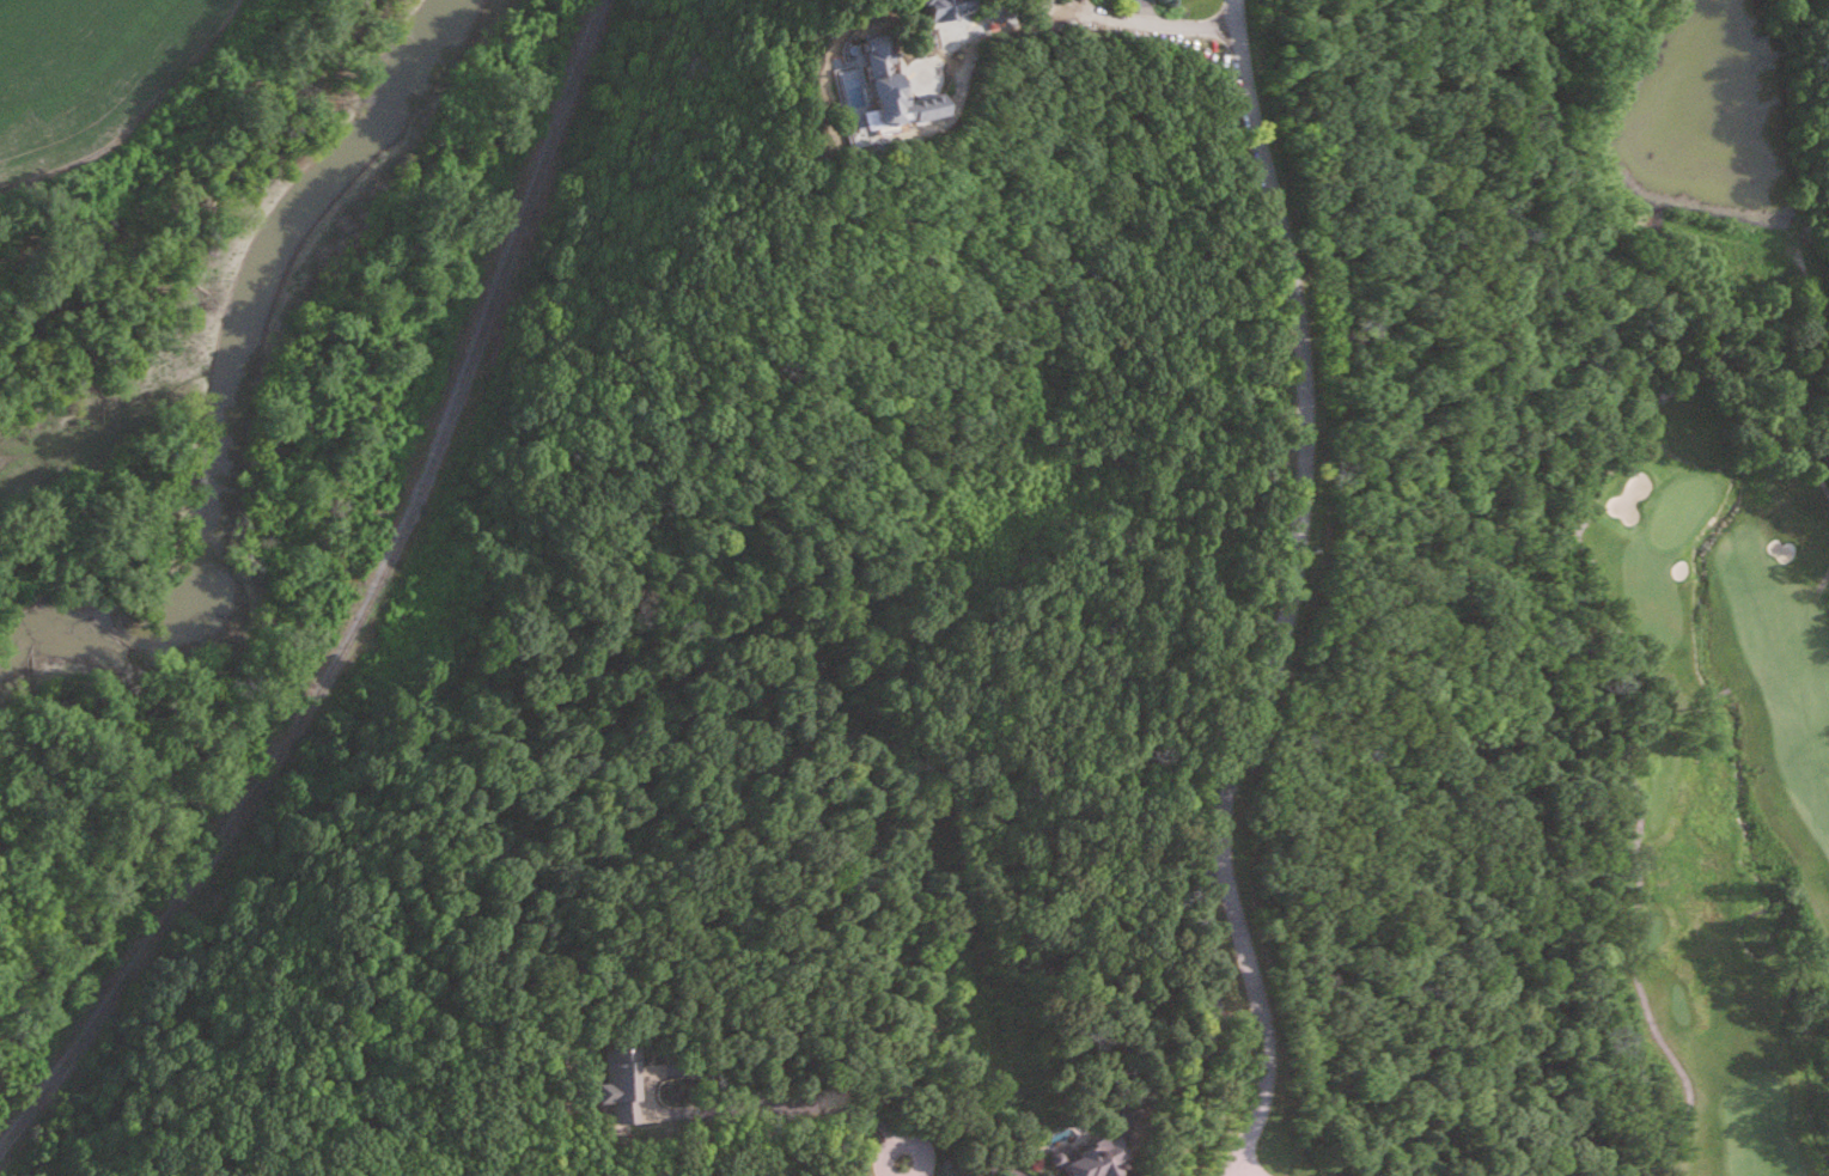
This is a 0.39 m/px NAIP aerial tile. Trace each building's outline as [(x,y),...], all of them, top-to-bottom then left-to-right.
[(921,20),(971,20),(971,0),(921,0),(921,20)] [(869,110),(862,111),(866,131),(943,119),(939,95),(897,102),(887,34),(858,38),(869,110)] [(1800,225),(1800,243),(1813,242),(1813,225),(1800,225)] [(1117,1133),(1055,1153),(1062,1175),(1123,1175),(1130,1174),(1117,1133)]
